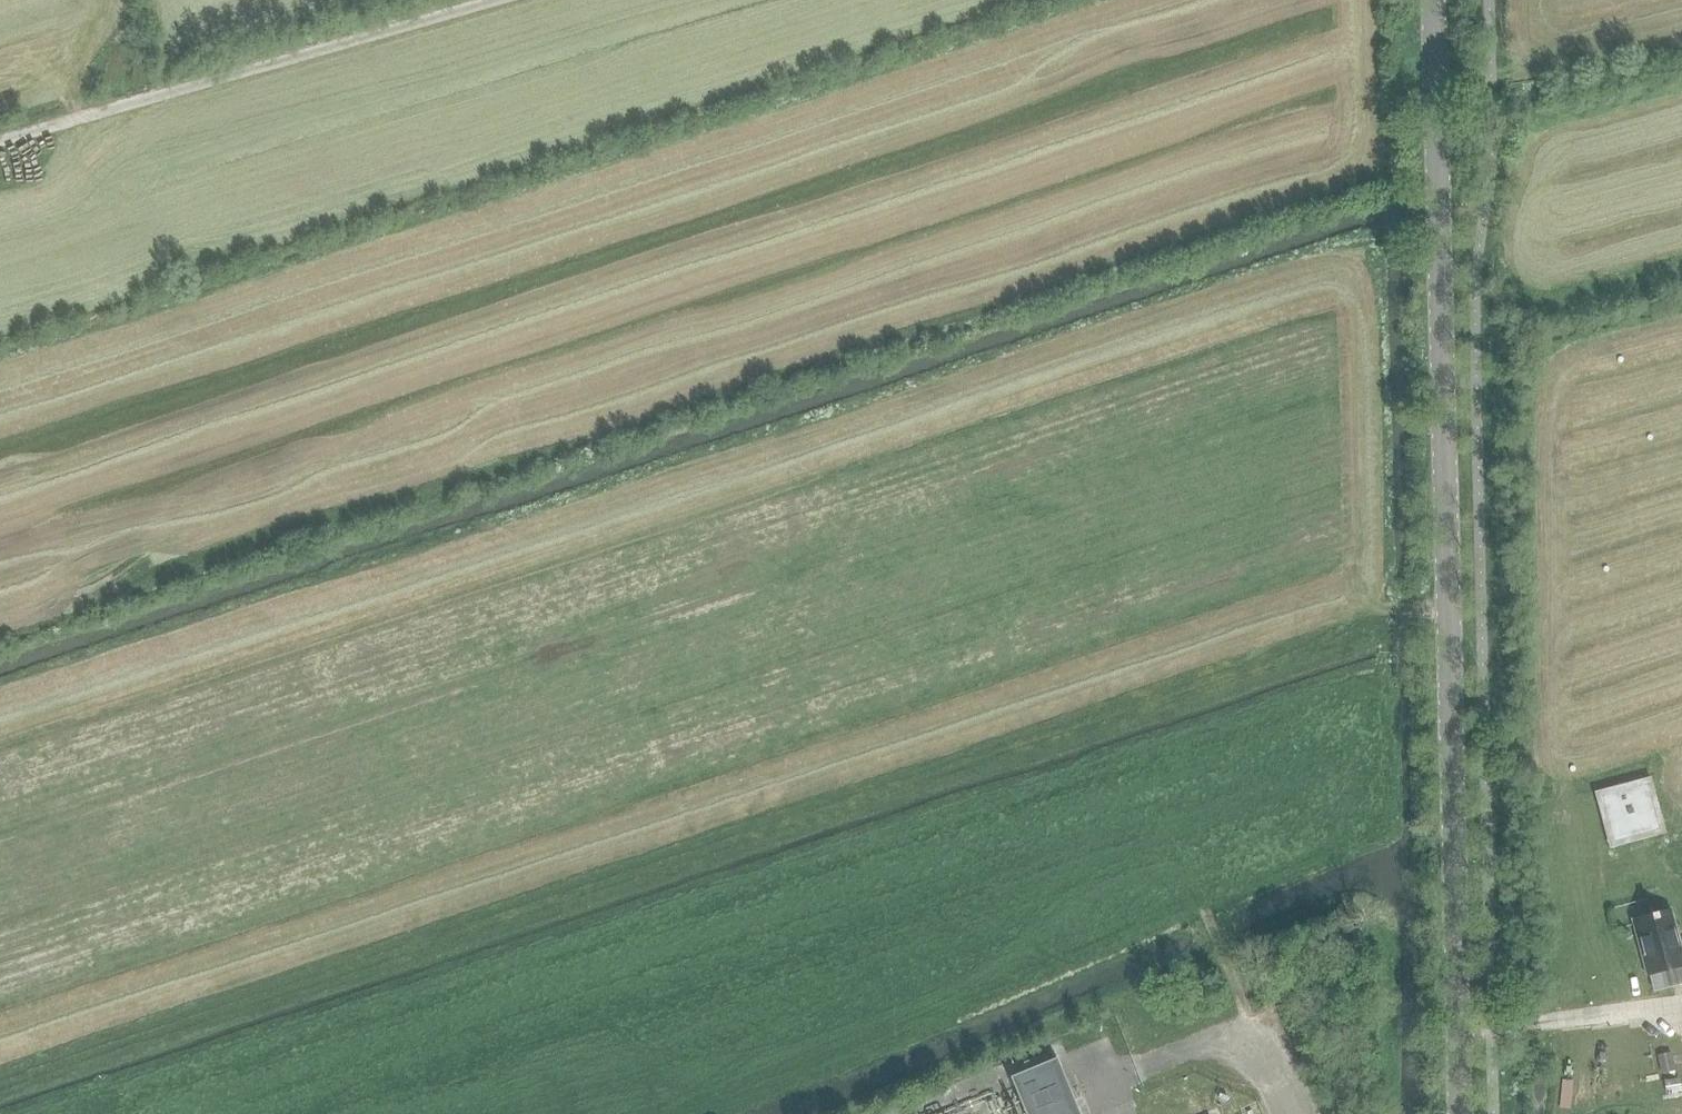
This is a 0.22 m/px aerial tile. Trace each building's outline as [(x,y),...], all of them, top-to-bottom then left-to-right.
[(1657,828),(1645,785),(1603,797),(1614,840),(1657,828)] [(1675,981),(1671,968),(1681,965),(1681,955),(1670,909),(1650,914),(1651,918),(1632,923),(1649,988),(1675,981)] [(1056,1058),(1010,1078),(1025,1113),(1080,1113),(1056,1058)]
